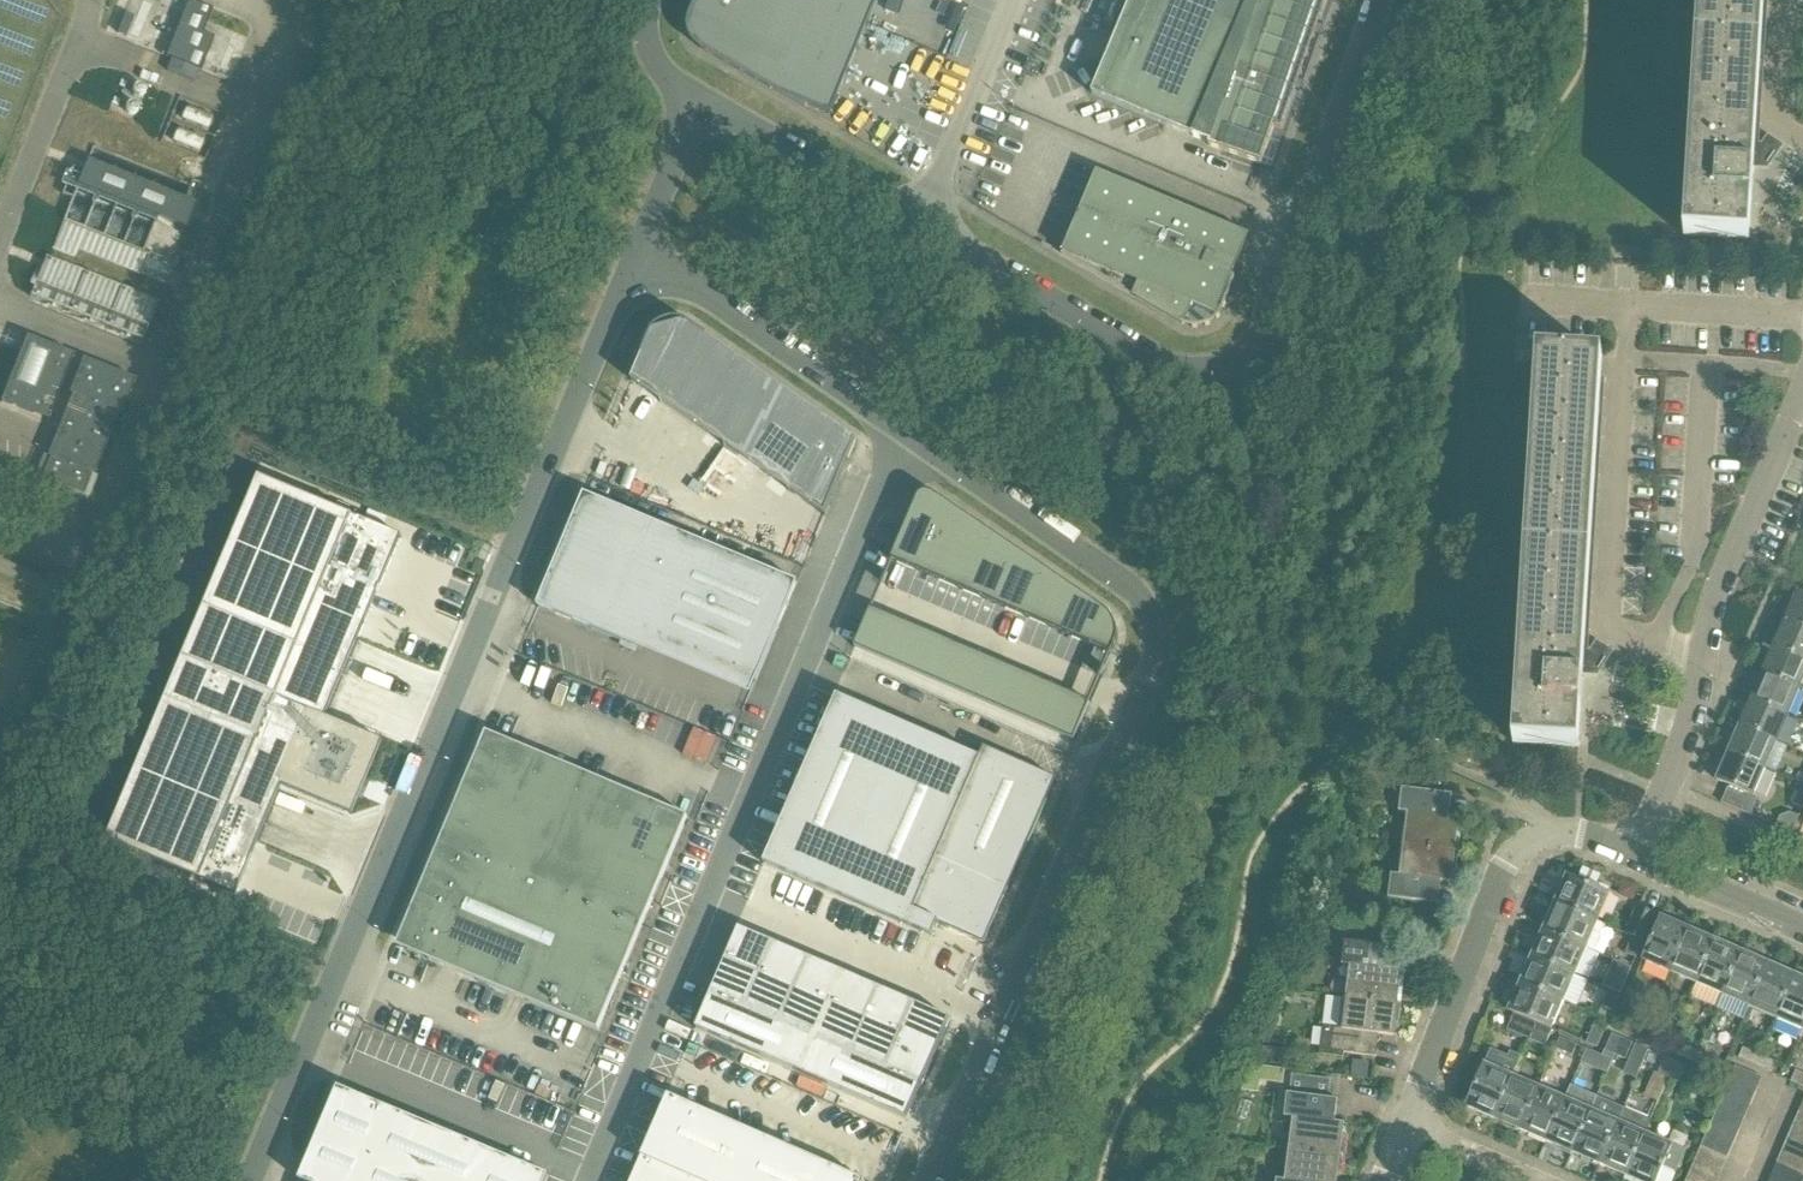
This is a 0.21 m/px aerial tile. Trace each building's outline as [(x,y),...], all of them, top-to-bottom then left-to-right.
[(165,56),(171,58),(167,71),(193,81),(198,69),(200,70),(213,36),(202,32),(211,8),(190,0),(187,0),(165,56)] [(878,0),(696,0),(690,14),(688,18),(688,23),(688,28),(688,33),(690,38),(693,42),(696,46),(700,49),(806,108),(807,104),(831,114),(878,0)] [(1092,94),(1210,143),(1209,146),(1261,164),(1274,127),(1282,130),(1296,90),(1288,88),(1312,17),(1320,20),(1327,0),(1131,0),(1092,94)] [(1687,194),(1685,235),(1750,239),(1756,142),(1758,142),(1768,0),(1700,0),(1687,194)] [(78,250),(164,283),(171,262),(144,252),(157,217),(184,228),(194,202),(85,160),(81,170),(72,167),(70,172),(67,171),(61,184),(64,186),(61,195),(71,199),(63,222),(52,249),(75,258),(78,250)] [(1063,253),(1057,250),(1042,244),(1183,325),(1184,323),(1183,322),(1193,305),(1216,315),(1249,235),(1097,171),(1063,253)] [(158,303),(46,259),(31,297),(143,341),(158,303)] [(652,331),(632,381),(825,514),(856,440),(720,346),(685,321),(652,331)] [(74,357),(27,338),(2,403),(49,422),(74,357)] [(936,343),(927,338),(922,347),(930,352),(936,343)] [(1538,353),(1517,700),(1515,742),(1580,746),(1586,649),(1588,649),(1589,642),(1604,377),(1602,376),(1603,357),(1538,353)] [(136,381),(81,359),(68,394),(72,395),(48,457),(44,455),(33,481),(89,503),(99,477),(94,475),(118,414),(123,416),(136,381)] [(261,474),(184,658),(325,717),(331,703),(401,533),(261,474)] [(798,581),(585,492),(537,605),(640,648),(646,635),(756,681),(798,581)] [(917,499),(891,560),(1110,653),(1116,640),(1116,639),(1116,637),(1116,636),(1117,634),(1117,633),(1117,632),(1116,630),(1116,629),(1116,627),(1116,626),(1115,624),(1115,623),(1114,622),(1114,620),(1113,619),(1112,618),(1111,617),(1110,615),(1110,614),(1109,613),(1108,612),(1106,611),(1106,610),(985,529),(933,494),(917,499)] [(1799,592),(1787,620),(1802,627),(1802,594),(1799,592)] [(871,608),(854,646),(1074,740),(1090,702),(1025,674),(871,608)] [(1787,620),(1775,646),(1802,659),(1802,627),(1787,620)] [(1775,646),(1764,673),(1801,689),(1802,684),(1802,659),(1775,646)] [(325,717),(184,658),(107,841),(236,896),(283,785),(341,811),(372,737),(325,717)] [(1801,689),(1764,673),(1752,699),(1789,716),(1801,689)] [(979,758),(837,696),(764,864),(932,937),(938,924),(984,944),(1056,779),(984,747),(979,758)] [(1789,716),(1752,699),(1741,726),(1778,742),(1789,716)] [(1778,742),(1741,726),(1729,752),(1766,768),(1778,742)] [(597,1030),(686,817),(486,733),(397,946),(597,1030)] [(1717,780),(1729,785),(1754,796),(1766,768),(1729,752),(1717,780)] [(1802,807),(1802,784),(1795,804),(1802,807)] [(1453,794),(1447,793),(1403,788),(1400,811),(1408,812),(1404,843),(1455,850),(1460,817),(1450,816),(1453,794)] [(1399,875),(1392,874),(1389,898),(1434,904),(1437,881),(1451,883),(1455,850),(1404,843),(1399,875)] [(1610,895),(1568,876),(1556,904),(1597,922),(1610,895)] [(1597,922),(1556,904),(1544,931),(1586,949),(1597,922)] [(1626,933),(1633,936),(1632,937),(1643,942),(1655,913),(1638,906),(1626,933)] [(1670,973),(1690,930),(1661,917),(1642,960),(1670,973)] [(739,928),(696,1028),(775,1062),(907,1119),(950,1019),(739,928)] [(1690,930),(1670,973),(1696,984),(1715,941),(1690,930)] [(1586,949),(1544,931),(1533,956),(1575,974),(1586,949)] [(1643,942),(1632,937),(1625,953),(1636,958),(1643,942)] [(1346,940),(1343,964),(1350,965),(1346,997),(1399,1004),(1403,970),(1394,969),(1397,947),(1390,946),(1346,940)] [(1696,984),(1721,995),(1723,996),(1742,952),(1715,941),(1696,984)] [(1742,952),(1723,996),(1717,1010),(1743,1021),(1749,1007),(1768,964),(1742,952)] [(1575,974),(1533,956),(1522,982),(1563,1000),(1575,974)] [(1768,964),(1749,1007),(1776,1019),(1795,976),(1768,964)] [(1609,989),(1620,994),(1627,979),(1615,974),(1609,989)] [(1776,1019),(1802,1030),(1802,1029),(1802,979),(1795,976),(1776,1019)] [(1516,1013),(1542,1024),(1551,1028),(1563,1000),(1522,982),(1510,1010),(1516,1013)] [(1620,994),(1609,989),(1601,1007),(1613,1012),(1620,994)] [(1324,1026),(1321,1052),(1343,1055),(1343,1052),(1376,1056),(1379,1034),(1395,1036),(1399,1004),(1346,997),(1342,1028),(1334,1027),(1324,1026)] [(1509,1029),(1536,1040),(1542,1024),(1516,1013),(1509,1029)] [(1641,1041),(1645,1029),(1628,1022),(1623,1033),(1641,1041)] [(1542,1024),(1536,1040),(1544,1044),(1549,1034),(1551,1028),(1542,1024)] [(1593,1027),(1586,1044),(1597,1049),(1604,1031),(1593,1027)] [(1645,1029),(1641,1041),(1654,1046),(1659,1035),(1645,1029)] [(1615,1057),(1622,1039),(1612,1035),(1604,1052),(1615,1057)] [(1555,1050),(1572,1057),(1577,1046),(1560,1039),(1555,1050)] [(1622,1039),(1615,1057),(1626,1061),(1633,1044),(1622,1039)] [(1642,1068),(1649,1050),(1636,1045),(1629,1063),(1642,1068)] [(1693,1064),(1698,1052),(1681,1045),(1676,1056),(1693,1064)] [(1743,1047),(1738,1058),(1756,1066),(1760,1055),(1743,1047)] [(1507,1056),(1491,1049),(1466,1106),(1494,1118),(1513,1074),(1521,1057),(1509,1052),(1507,1056)] [(1698,1052),(1693,1064),(1710,1070),(1714,1059),(1698,1052)] [(1760,1055),(1756,1066),(1772,1072),(1776,1062),(1760,1055)] [(1667,1080),(1675,1062),(1664,1058),(1657,1075),(1667,1080)] [(1675,1062),(1667,1080),(1679,1084),(1686,1067),(1675,1062)] [(1762,1077),(1735,1066),(1730,1079),(1756,1091),(1762,1077)] [(1796,1070),(1791,1081),(1802,1086),(1802,1074),(1796,1070)] [(1513,1074),(1494,1118),(1520,1130),(1539,1086),(1513,1074)] [(1287,1094),(1280,1148),(1340,1156),(1344,1124),(1335,1123),(1338,1100),(1327,1099),(1329,1080),(1292,1075),(1290,1094),(1287,1094)] [(1723,1094),(1750,1106),(1756,1091),(1730,1079),(1723,1094)] [(1539,1086),(1520,1130),(1546,1141),(1565,1097),(1539,1086)] [(1566,1097),(1565,1097),(1546,1141),(1573,1153),(1597,1098),(1570,1086),(1566,1097)] [(300,1180),(301,1180),(546,1180),(548,1175),(338,1087),(300,1180)] [(1717,1108),(1744,1119),(1750,1106),(1723,1094),(1717,1108)] [(632,1180),(865,1180),(669,1096),(632,1180)] [(1623,1109),(1597,1098),(1573,1153),(1599,1164),(1623,1109)] [(1712,1120),(1738,1131),(1744,1119),(1717,1108),(1712,1120)] [(1649,1121),(1623,1109),(1599,1164),(1626,1176),(1645,1131),(1649,1121)] [(1802,1130),(1802,1114),(1800,1113),(1794,1127),(1802,1130)] [(1706,1133),(1733,1144),(1738,1131),(1712,1120),(1706,1133)] [(1802,1144),(1802,1130),(1794,1127),(1789,1138),(1802,1144)] [(1645,1131),(1626,1176),(1638,1180),(1657,1180),(1663,1166),(1676,1172),(1686,1150),(1674,1144),(1645,1131)] [(1701,1146),(1727,1158),(1733,1144),(1706,1133),(1701,1146)] [(1802,1161),(1802,1144),(1789,1138),(1783,1152),(1802,1161)] [(1695,1160),(1721,1171),(1727,1158),(1701,1146),(1695,1160)] [(1340,1156),(1280,1148),(1280,1150),(1288,1151),(1284,1180),(1276,1179),(1276,1180),(1337,1180),(1340,1156)] [(1783,1152),(1777,1165),(1802,1176),(1802,1174),(1802,1161),(1783,1152)] [(1706,1180),(1717,1180),(1721,1171),(1695,1160),(1689,1173),(1706,1180)] [(1777,1165),(1771,1179),(1774,1180),(1800,1180),(1801,1178),(1802,1176),(1777,1165)]
